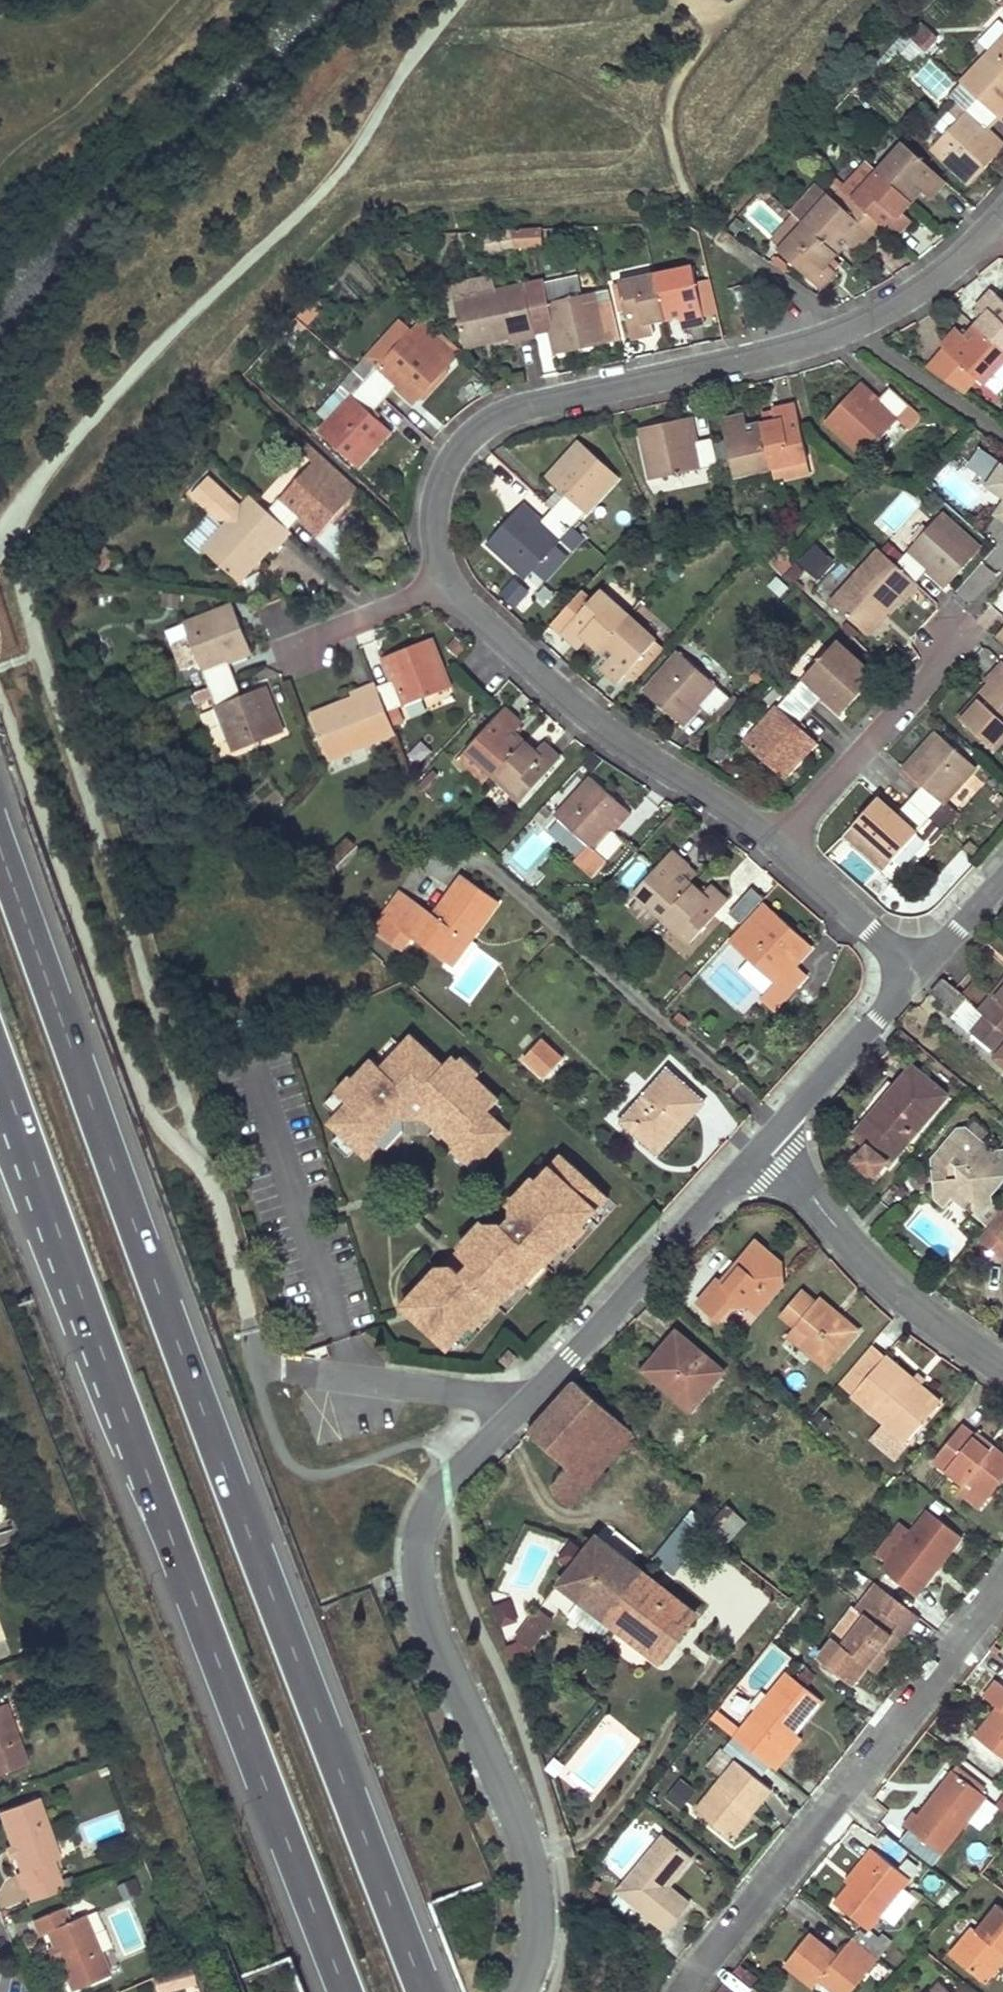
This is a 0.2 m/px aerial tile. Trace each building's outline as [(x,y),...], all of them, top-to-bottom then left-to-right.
[(911,59),(922,47),(904,31),(882,57),(887,61),(898,47),(911,59)] [(961,83),(998,118),(1000,119),(1002,116),(1002,38),(961,83)] [(961,83),(948,98),(957,106),(964,113),(940,140),(931,149),(971,186),(1002,150),(1002,149),(985,133),(998,118),(961,83)] [(964,113),(957,106),(933,133),(940,140),(964,113)] [(946,182),(903,144),(878,172),(911,202),(921,192),(930,199),(946,182)] [(911,202),(878,172),(865,160),(844,184),(840,188),(853,200),(879,225),(893,238),(910,220),(902,213),(911,202)] [(833,174),(829,179),(840,188),(844,184),(833,174)] [(879,225),(853,200),(843,210),(828,197),(817,210),(806,200),(792,214),(803,224),(836,253),(845,242),(855,252),(879,225)] [(836,253),(803,224),(779,252),(820,290),(836,272),(827,263),(836,253)] [(540,229),(511,230),(514,245),(541,244),(540,229)] [(514,245),(511,230),(484,232),(484,246),(514,245)] [(705,323),(693,268),(655,276),(665,320),(679,317),(681,328),(705,323)] [(665,320),(655,276),(619,283),(630,338),(653,334),(651,323),(665,320)] [(543,280),(523,284),(534,330),(553,326),(558,354),(607,343),(596,292),(581,295),(578,284),(545,290),(543,280)] [(523,284),(454,299),(463,342),(488,337),(489,341),(508,338),(509,341),(535,335),(534,330),(523,284)] [(991,290),(975,308),(984,315),(976,324),(1002,349),(1002,301),(991,290)] [(322,308),(311,298),(298,314),(308,323),(322,308)] [(418,318),(410,330),(397,319),(365,354),(353,368),(385,399),(398,384),(416,399),(448,363),(456,353),(418,318)] [(976,324),(966,336),(957,328),(940,346),(944,349),(975,378),(983,385),(986,382),(997,392),(1002,385),(1002,349),(976,324)] [(966,387),(975,378),(944,349),(931,366),(966,387)] [(385,399),(353,368),(339,385),(316,409),(323,415),(315,424),(359,466),(390,431),(372,414),(385,399)] [(921,416),(909,406),(888,387),(875,401),(856,385),(824,421),(863,456),(896,420),(908,430),(921,416)] [(809,474),(807,459),(795,405),(774,409),(776,421),(762,424),(771,468),(774,481),(809,474)] [(745,416),(721,421),(733,476),(771,468),(762,424),(747,428),(745,416)] [(687,418),(639,427),(650,479),(718,465),(712,438),(693,443),(687,418)] [(571,526),(618,476),(579,440),(545,477),(564,495),(552,509),(571,526)] [(359,489),(320,454),(310,445),(304,451),(313,460),(267,512),(287,530),(301,516),(320,533),(359,489)] [(1001,465),(978,449),(966,466),(982,477),(978,482),(1002,499),(992,514),(1002,522),(1002,463),(1001,465)] [(267,512),(249,495),(240,504),(208,475),(192,493),(217,515),(221,514),(227,520),(202,547),(234,578),(253,558),(258,562),(270,549),(274,551),(290,533),(287,530),(267,512)] [(555,544),(571,526),(552,509),(539,523),(520,506),(488,542),(526,578),(534,569),(555,544)] [(941,513),(896,563),(916,581),(916,582),(929,568),(947,583),(980,548),(941,513)] [(566,555),(555,544),(534,569),(545,579),(566,555)] [(833,559),(817,544),(799,562),(816,578),(833,559)] [(896,563),(878,547),(829,600),(861,629),(878,610),(884,615),(895,601),(900,605),(920,585),(916,582),(916,581),(896,563)] [(780,554),(769,566),(788,584),(799,572),(780,554)] [(529,592),(514,579),(499,596),(513,609),(529,592)] [(777,579),(769,587),(781,597),(788,589),(777,579)] [(627,615),(599,589),(590,600),(581,592),(552,623),(578,647),(587,638),(598,648),(627,615)] [(250,651),(233,604),(183,623),(209,690),(235,679),(228,660),(250,651)] [(635,680),(664,649),(627,615),(598,648),(610,659),(601,668),(617,683),(626,673),(635,680)] [(395,679),(377,686),(387,712),(449,687),(430,638),(385,655),(395,679)] [(843,711),(874,675),(835,640),(790,689),(811,709),(824,695),(843,711)] [(730,699),(679,652),(643,691),(679,723),(696,705),(710,718),(730,699)] [(1002,741),(1002,661),(1001,659),(982,681),(985,685),(973,697),(978,702),(961,721),(994,751),(1002,741)] [(759,681),(769,671),(761,664),(752,675),(759,681)] [(242,697),(235,679),(209,690),(193,696),(195,703),(212,697),(233,751),(282,732),(265,688),(242,697)] [(337,709),(312,718),(327,758),(394,732),(387,712),(377,686),(375,682),(349,692),(351,698),(335,704),(337,709)] [(798,725),(811,709),(790,689),(743,741),(782,778),(816,741),(798,725)] [(520,723),(503,709),(465,750),(489,772),(492,775),(523,742),(512,732),(520,723)] [(930,818),(946,832),(956,819),(941,806),(976,768),(935,732),(902,769),(922,786),(910,800),(930,818)] [(534,753),(523,742),(492,775),(521,802),(560,760),(542,744),(534,753)] [(478,784),(489,772),(465,750),(455,762),(478,784)] [(609,826),(625,809),(589,775),(554,814),(589,846),(607,862),(625,842),(609,826)] [(884,870),(930,818),(910,800),(896,816),(876,798),(844,834),(884,870)] [(607,862),(589,846),(575,862),(592,878),(607,862)] [(689,865),(671,849),(631,893),(639,900),(654,914),(659,918),(692,882),(682,873),(689,865)] [(476,931),(497,902),(461,875),(433,914),(412,899),(408,904),(394,923),(383,915),(374,928),(405,950),(414,938),(444,959),(465,929),(462,927),(465,923),(476,931)] [(704,892),(692,882),(659,918),(687,944),(727,900),(710,885),(704,892)] [(763,901),(750,889),(730,910),(743,922),(763,901)] [(408,904),(397,896),(383,915),(394,923),(408,904)] [(654,914),(639,900),(628,911),(644,926),(654,914)] [(789,958),(805,940),(772,910),(737,948),(787,993),(805,973),(789,958)] [(465,929),(444,959),(452,966),(476,931),(465,923),(462,927),(465,929)] [(975,1009),(988,1020),(1002,1004),(995,999),(1002,990),(1002,977),(975,1009)] [(988,1020),(975,1009),(970,1005),(968,1007),(939,983),(929,995),(960,1018),(972,1029),(971,1030),(998,1053),(992,1059),(1002,1069),(1002,1033),(988,1020)] [(988,1020),(1002,1033),(1002,990),(995,999),(1002,1004),(988,1020)] [(411,1037),(401,1048),(412,1058),(421,1048),(411,1037)] [(543,1078),(562,1058),(541,1039),(522,1059),(543,1078)] [(324,1130),(318,1136),(330,1147),(347,1163),(358,1172),(379,1148),(372,1142),(379,1133),(401,1132),(400,1122),(425,1119),(425,1123),(476,1169),(509,1132),(487,1112),(497,1100),(450,1058),(444,1066),(421,1048),(412,1058),(401,1048),(371,1080),(362,1072),(344,1092),(338,1090),(324,1104),(336,1116),(324,1130)] [(891,1103),(861,1140),(866,1144),(854,1160),(874,1176),(886,1160),(891,1164),(947,1093),(909,1064),(883,1097),(891,1103)] [(703,1102),(666,1068),(620,1121),(656,1155),(703,1102)] [(861,1140),(891,1103),(883,1097),(882,1098),(853,1134),(861,1140)] [(324,1104),(312,1118),(324,1130),(336,1116),(324,1104)] [(943,1205),(951,1195),(965,1207),(970,1200),(987,1199),(987,1191),(1002,1173),(1002,1167),(1001,1147),(990,1147),(964,1124),(953,1126),(931,1152),(940,1160),(942,1174),(929,1176),(930,1194),(943,1205)] [(431,1266),(396,1305),(444,1349),(485,1303),(491,1308),(534,1260),(540,1265),(602,1196),(553,1152),(505,1206),(506,1214),(497,1223),(482,1222),(459,1249),(460,1256),(467,1262),(458,1270),(452,1265),(437,1265),(431,1266)] [(927,1155),(929,1176),(942,1174),(940,1160),(931,1152),(927,1155)] [(970,1200),(965,1207),(974,1214),(987,1199),(970,1200)] [(987,1225),(1002,1239),(1002,1206),(987,1225)] [(976,1237),(1002,1257),(1002,1256),(1002,1240),(985,1225),(976,1237)] [(720,1278),(699,1302),(720,1320),(733,1305),(745,1304),(757,1315),(783,1284),(771,1275),(782,1262),(757,1242),(725,1281),(720,1278)] [(453,1248),(437,1265),(452,1265),(458,1270),(467,1262),(460,1256),(459,1249),(453,1248)] [(782,1262),(771,1275),(783,1284),(782,1262)] [(817,1300),(803,1288),(783,1311),(806,1331),(799,1341),(826,1364),(858,1328),(821,1296),(817,1300)] [(669,1336),(642,1368),(691,1412),(719,1379),(725,1371),(675,1329),(669,1336)] [(940,1398),(873,1342),(838,1381),(883,1420),(870,1436),(892,1454),(906,1439),(940,1398)] [(509,1348),(499,1359),(506,1364),(516,1354),(509,1348)] [(573,1382),(525,1433),(566,1469),(612,1417),(573,1382)] [(612,1417),(566,1469),(586,1487),(632,1434),(612,1417)] [(961,1422),(932,1458),(961,1482),(965,1478),(986,1496),(1002,1475),(1002,1454),(991,1444),(987,1448),(971,1436),(974,1432),(961,1422)] [(567,1508),(586,1487),(566,1469),(551,1487),(554,1496),(567,1508)] [(956,1489),(977,1507),(986,1496),(965,1478),(961,1482),(956,1489)] [(706,1526),(725,1545),(745,1524),(726,1506),(706,1526)] [(960,1536),(926,1509),(909,1530),(898,1522),(875,1550),(886,1560),(881,1567),(915,1594),(960,1536)] [(673,1574),(702,1529),(682,1516),(654,1561),(673,1574)] [(694,1613),(595,1538),(558,1585),(568,1593),(560,1602),(576,1615),(584,1605),(657,1662),(694,1613)] [(909,1628),(918,1616),(889,1593),(875,1583),(855,1609),(864,1616),(842,1645),(834,1639),(821,1657),(855,1683),(869,1664),(881,1648),(889,1655),(899,1641),(891,1635),(901,1622),(909,1628)] [(510,1599),(493,1604),(501,1628),(517,1623),(510,1599)] [(536,1610),(514,1638),(527,1648),(548,1620),(536,1610)] [(889,1655),(881,1648),(869,1664),(877,1670),(889,1655)] [(809,1693),(783,1674),(746,1721),(732,1739),(771,1771),(786,1753),(799,1738),(793,1734),(795,1731),(819,1702),(809,1693)] [(995,1680),(982,1696),(996,1707),(974,1736),(995,1752),(1002,1741),(1002,1686),(995,1680)] [(26,1766),(5,1706),(0,1707),(0,1775),(26,1766)] [(716,1712),(709,1722),(729,1736),(736,1726),(716,1712)] [(995,1752),(1002,1758),(1002,1741),(995,1752)] [(769,1790),(733,1762),(732,1764),(715,1750),(703,1766),(720,1779),(693,1812),(721,1835),(742,1809),(749,1814),(769,1790)] [(914,1815),(904,1829),(945,1860),(989,1801),(955,1776),(920,1819),(914,1815)] [(0,1809),(0,1817),(10,1845),(13,1852),(19,1870),(13,1872),(19,1887),(23,1885),(44,1878),(38,1863),(52,1859),(57,1857),(35,1797),(0,1809)] [(742,1809),(721,1835),(728,1841),(749,1814),(742,1809)] [(659,1838),(614,1893),(629,1905),(662,1932),(685,1905),(663,1887),(686,1858),(659,1838)] [(3,1855),(13,1852),(10,1845),(1,1848),(3,1855)] [(875,1857),(834,1907),(868,1935),(909,1883),(875,1857)] [(44,1878),(23,1885),(30,1903),(63,1889),(52,1859),(38,1863),(44,1878)] [(629,1905),(614,1893),(605,1905),(619,1917),(629,1905)] [(946,1957),(975,1980),(996,1953),(1002,1958),(1002,1959),(1002,1912),(994,1905),(973,1933),(968,1929),(946,1957)] [(105,1976),(80,1915),(66,1922),(59,1908),(32,1919),(37,1933),(46,1930),(52,1946),(57,1956),(72,1990),(105,1976)] [(809,1939),(786,1968),(815,1991),(816,1991),(821,1985),(829,1991),(855,1991),(879,1963),(852,1941),(837,1961),(809,1939)] [(57,1956),(52,1946),(44,1950),(48,1960),(57,1956)] [(996,1953),(975,1980),(982,1985),(1002,1958),(996,1953)]
